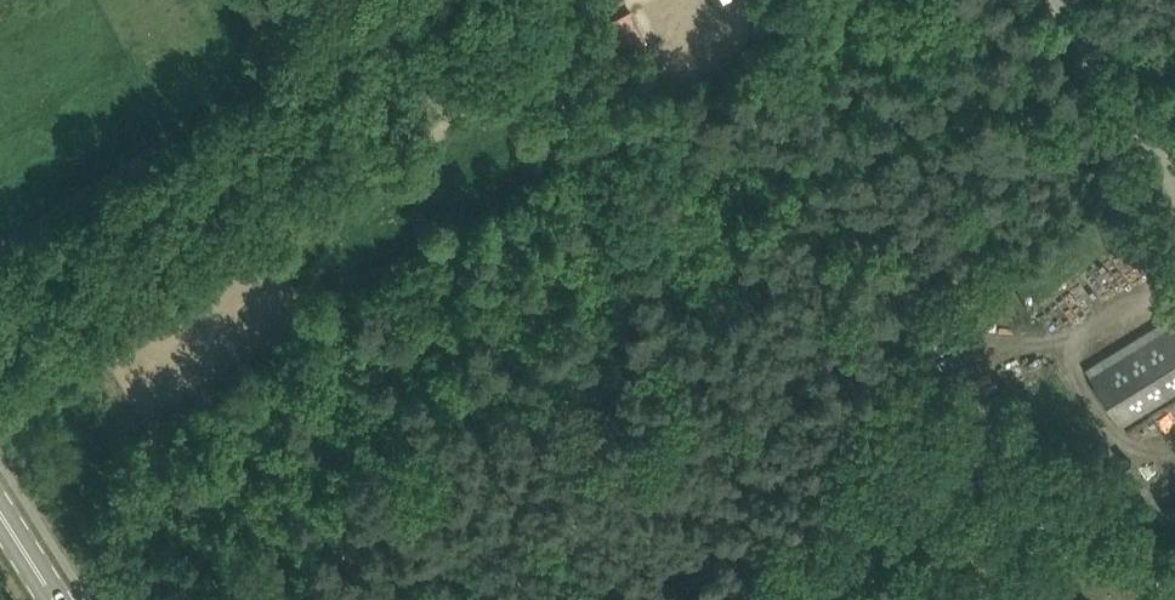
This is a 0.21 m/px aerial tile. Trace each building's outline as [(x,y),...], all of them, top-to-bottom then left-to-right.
[(615,52),(646,37),(633,9),(601,23),(615,52)] [(1120,425),(1174,391),(1174,327),(1173,324),(1090,375),(1120,425)]
